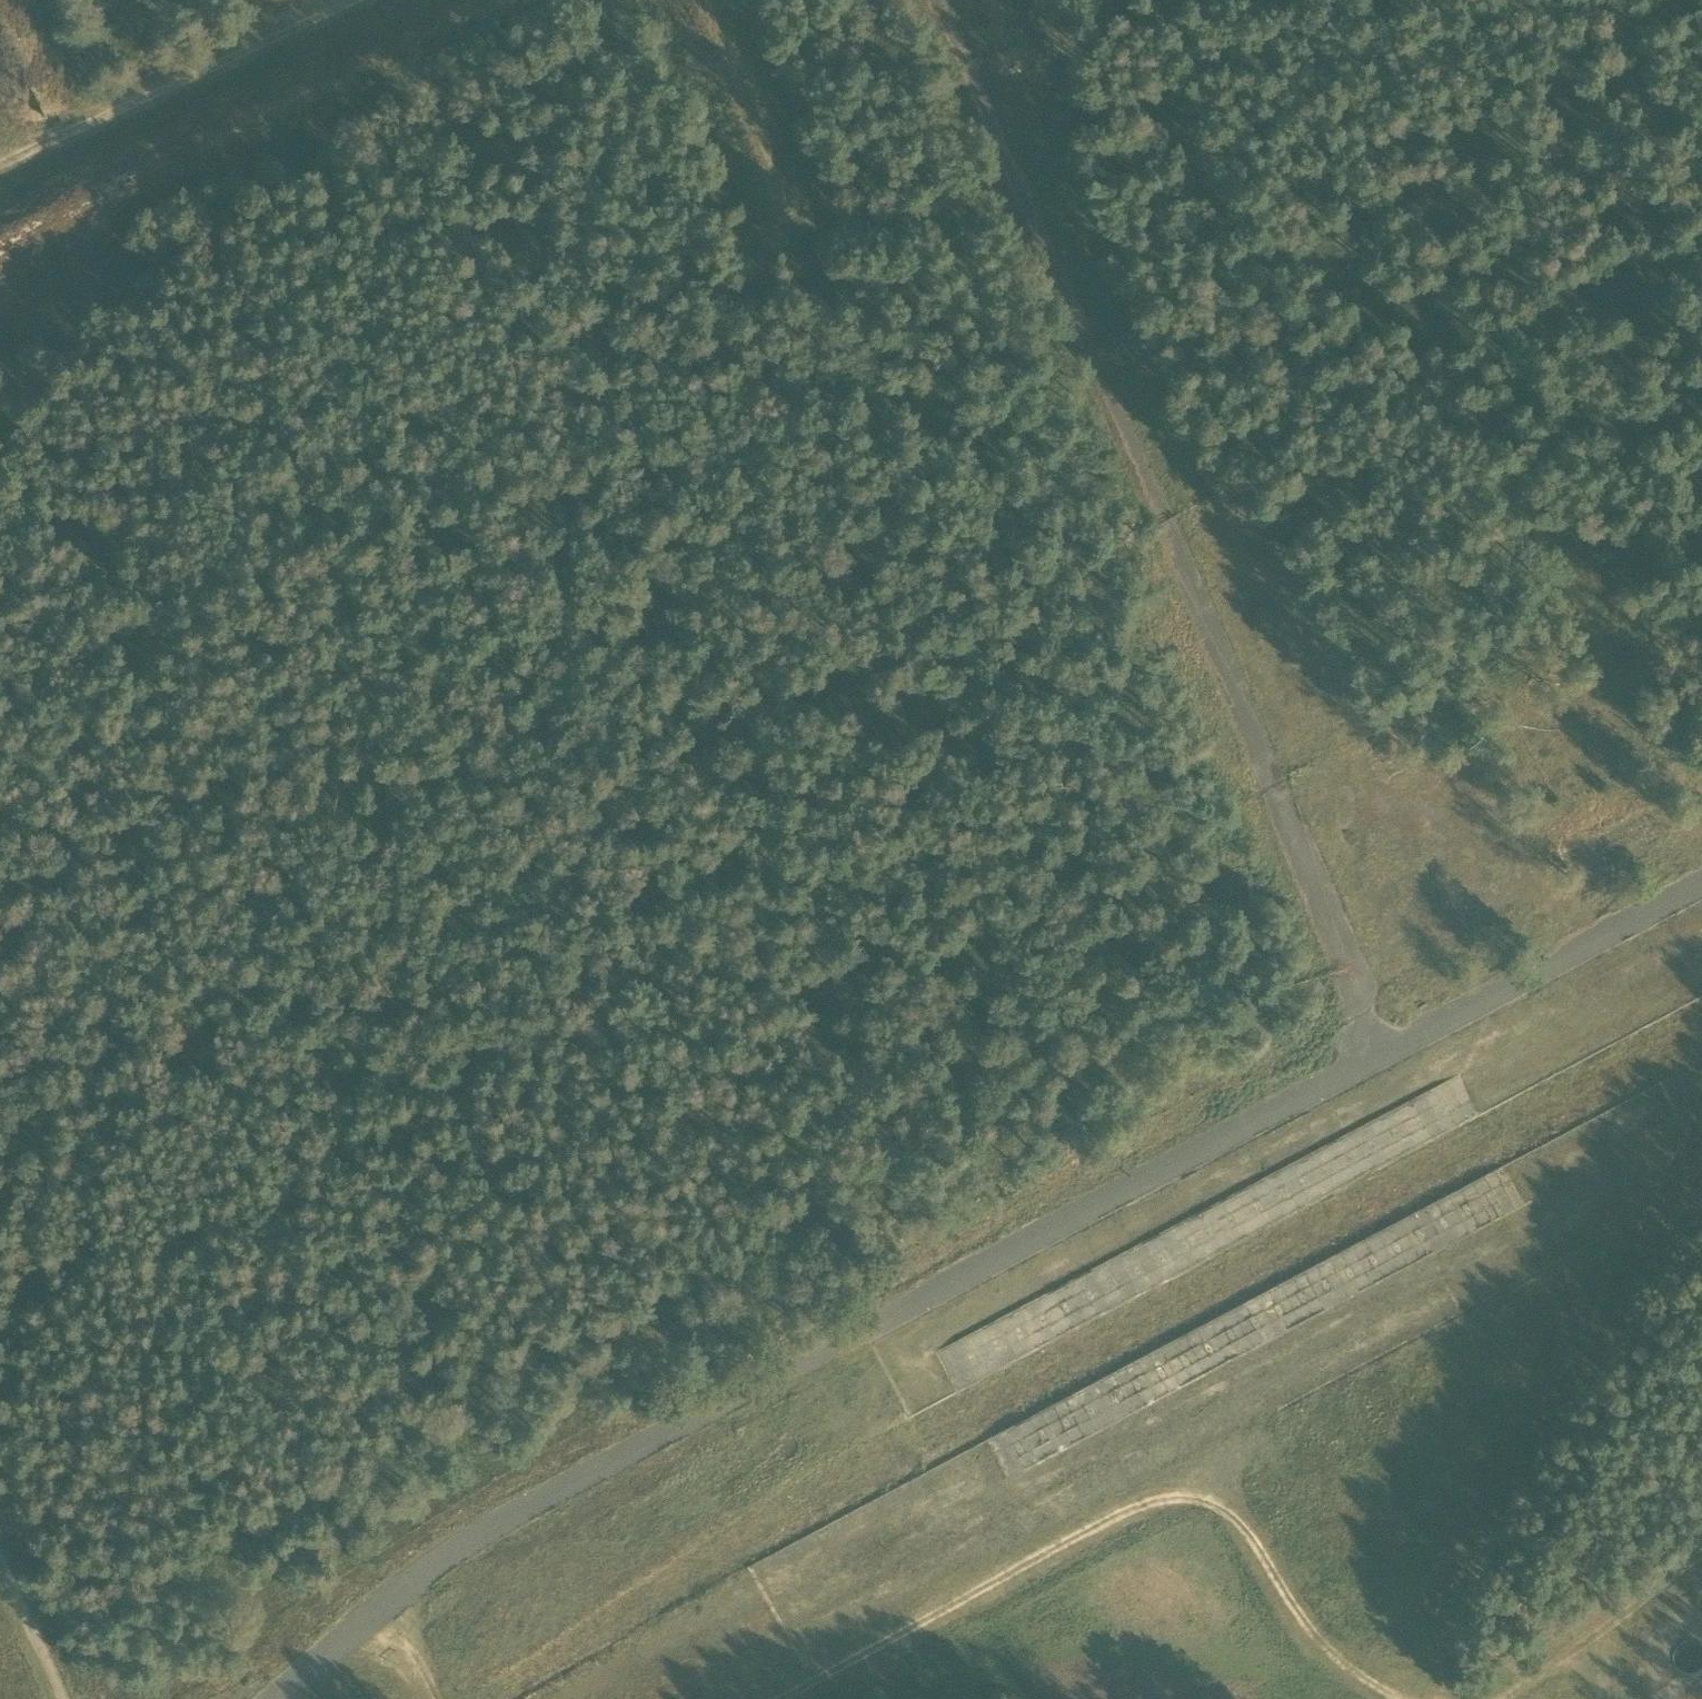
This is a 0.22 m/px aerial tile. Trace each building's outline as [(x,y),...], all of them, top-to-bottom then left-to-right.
[(1364,1245),(1268,1283),(1278,1310),(1353,1280),(1351,1276),(1372,1267),(1364,1245)]
